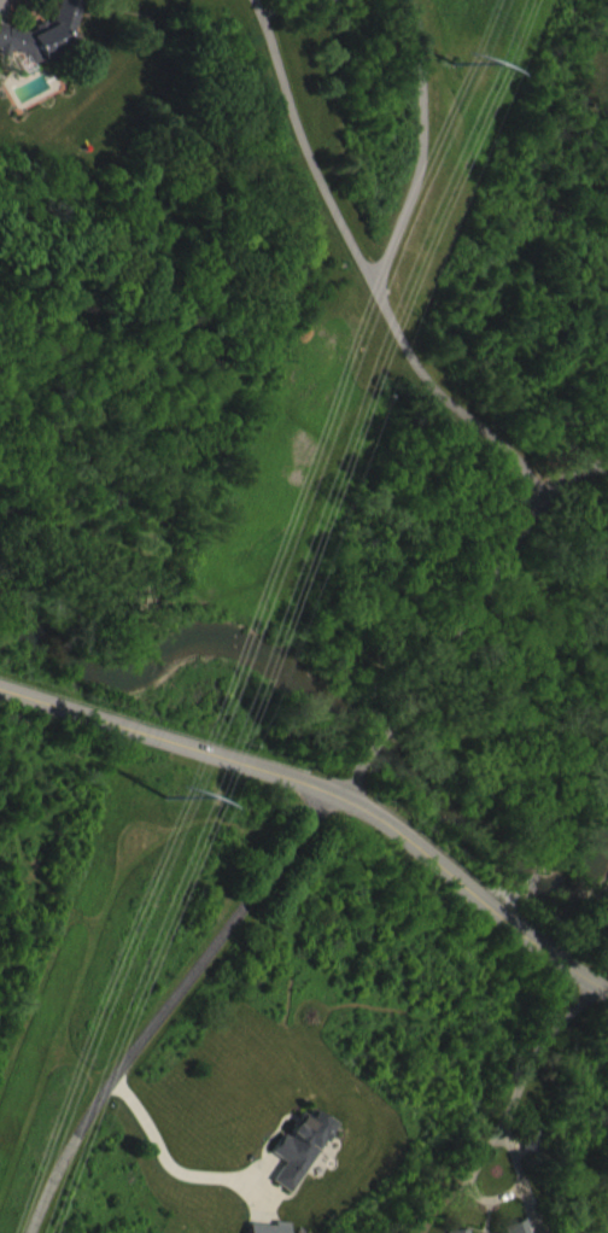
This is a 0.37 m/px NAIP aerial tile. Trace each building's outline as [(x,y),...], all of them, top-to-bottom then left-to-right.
[(15,67),(37,73),(25,77),(29,89),(42,85),(45,73),(87,59),(82,44),(88,21),(87,16),(68,11),(61,37),(31,47),(0,38),(0,63),(15,67)] [(343,1141),(317,1124),(296,1154),(290,1150),(278,1168),(292,1178),(279,1197),(297,1209),(343,1141)]
